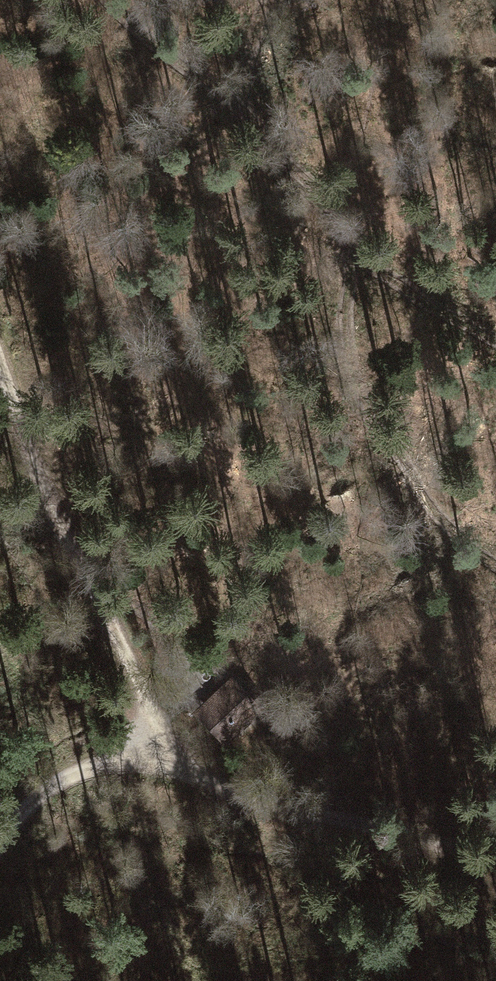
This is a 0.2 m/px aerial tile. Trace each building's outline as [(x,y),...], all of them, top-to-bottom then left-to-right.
[(230,677),(193,712),(227,748),(265,712),(236,683),(235,682),(230,677)]
